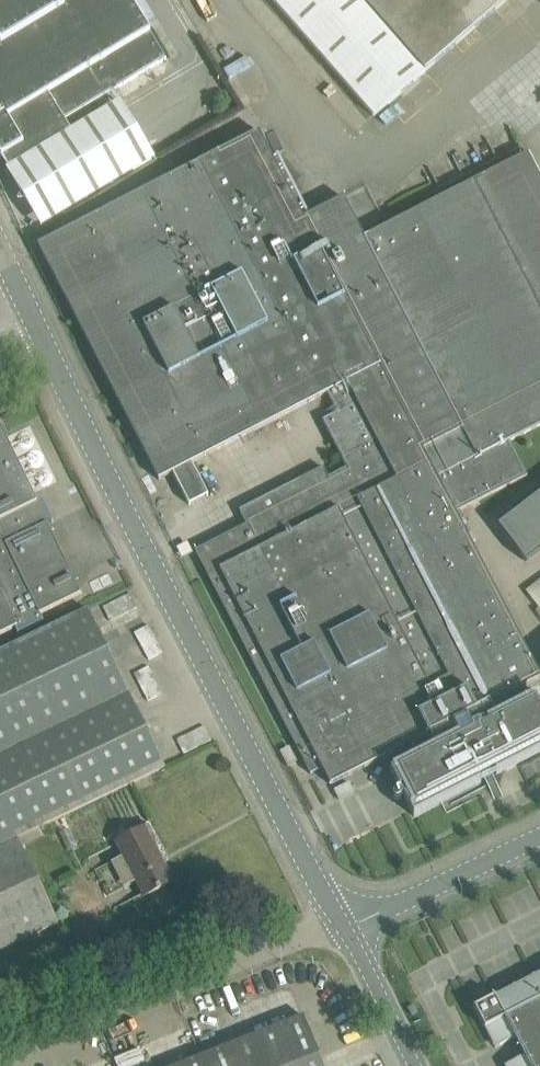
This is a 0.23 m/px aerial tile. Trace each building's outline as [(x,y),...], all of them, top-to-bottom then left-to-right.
[(0,47),(0,158),(5,165),(68,128),(63,118),(165,58),(130,0),(0,0),(0,46),(0,47)] [(374,115),(507,0),(273,0),(374,115)] [(209,576),(311,774),(323,768),(332,785),(395,753),(395,754),(404,750),(410,761),(391,770),(415,816),(539,753),(539,694),(499,716),(492,703),(539,678),(539,674),(461,521),(465,519),(461,510),(529,475),(511,440),(539,425),(539,173),(530,153),(365,238),(345,198),(305,218),(260,132),(218,153),(216,149),(204,156),(206,159),(39,245),(160,480),(174,473),(190,505),(209,495),(192,463),(327,393),(338,413),(323,420),(347,467),(328,478),(324,468),(240,510),(248,525),(196,551),(203,565),(209,562),(214,573),(209,576)] [(54,522),(42,499),(37,501),(0,425),(0,634),(15,627),(18,633),(42,621),(39,615),(82,594),(48,525),(54,522)] [(524,505),(499,524),(526,560),(539,550),(539,492),(524,505)] [(78,980),(55,925),(59,923),(18,839),(166,767),(89,610),(0,652),(0,1012),(78,980)] [(117,843),(125,859),(113,865),(126,890),(138,884),(145,897),(175,881),(162,857),(166,854),(150,824),(117,843)] [(474,1007),(496,1048),(515,1038),(525,1056),(505,1065),(506,1065),(539,1065),(539,974),(474,1007)] [(304,1016),(177,1065),(324,1065),(304,1016)]
